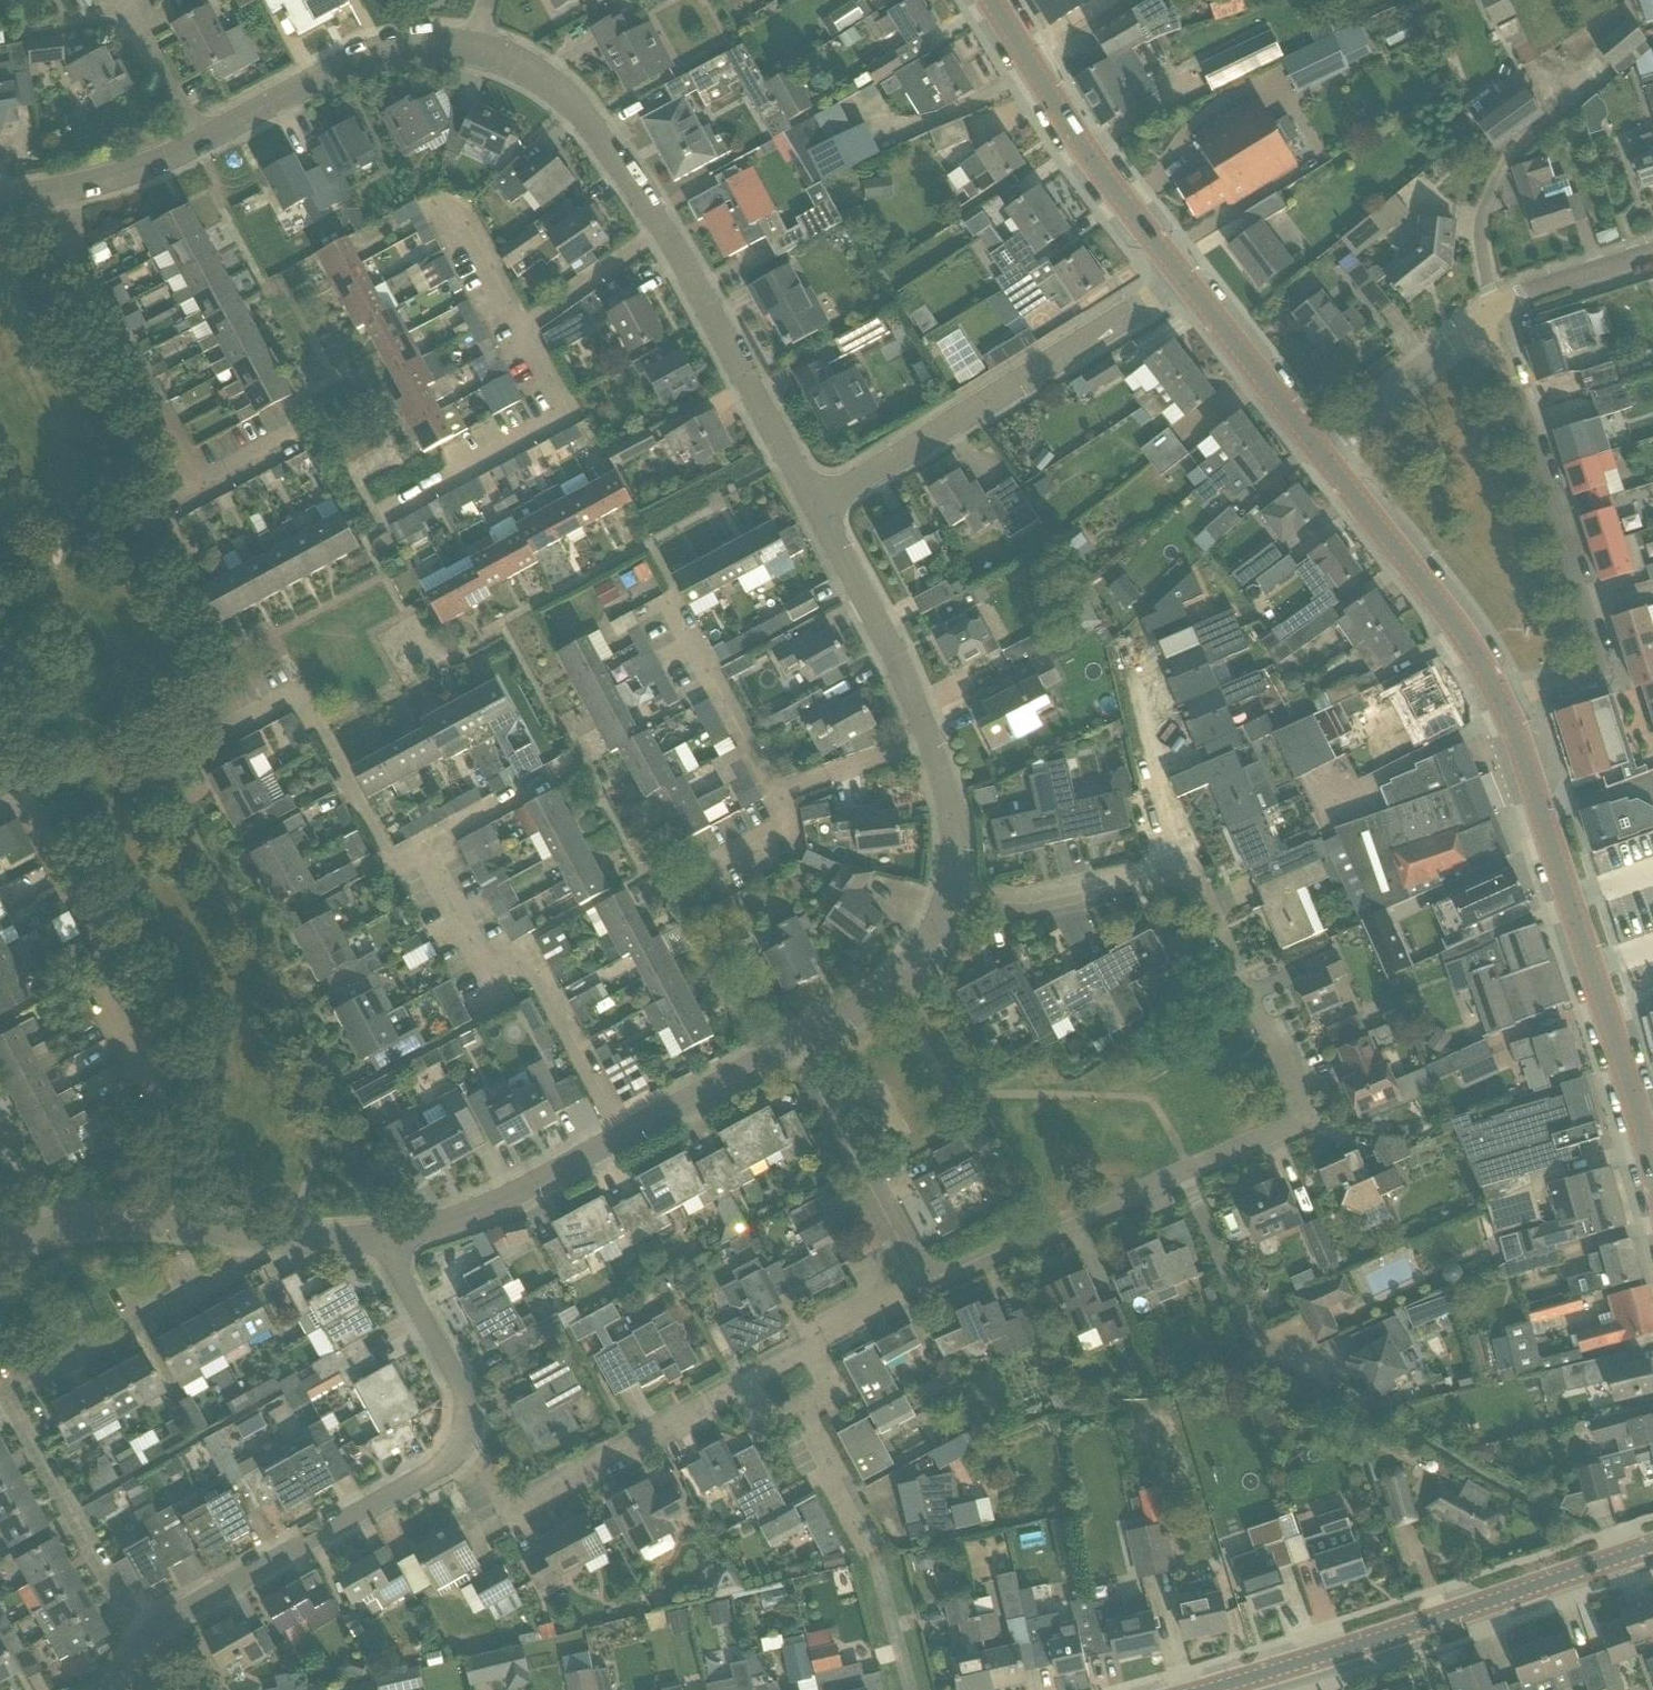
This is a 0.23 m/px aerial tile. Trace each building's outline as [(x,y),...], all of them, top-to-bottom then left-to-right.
[(241,9),(258,0),(237,0),(241,9)] [(274,17),(286,10),(289,16),(291,19),(299,34),(300,37),(324,24),(321,19),(333,13),(350,4),(348,0),(265,0),(274,17)] [(556,9),(573,0),(551,0),(556,9)] [(899,31),(909,45),(909,46),(935,29),(934,27),(936,25),(937,21),(933,14),(929,13),(926,15),(917,0),(913,0),(898,9),(882,20),(876,24),(885,37),(885,38),(899,31)] [(1051,25),(1073,12),(1090,1),(1089,0),(1036,0),(1051,25)] [(1093,33),(1110,61),(1110,62),(1132,50),(1146,42),(1147,44),(1158,37),(1182,29),(1177,17),(1170,19),(1168,11),(1161,0),(1152,0),(1151,1),(1113,22),(1093,33)] [(1214,21),(1245,10),(1241,0),(1206,0),(1214,21)] [(1494,26),(1516,15),(1508,0),(1481,0),(1494,26)] [(824,21),(833,36),(841,31),(842,32),(864,16),(854,1),(831,15),(831,16),(824,21)] [(209,8),(175,26),(201,73),(212,66),(234,55),(230,47),(247,37),(242,27),(224,37),(209,8)] [(617,69),(629,91),(673,66),(650,24),(636,32),(625,12),(592,30),(614,70),(617,69)] [(1512,42),(1524,66),(1538,59),(1517,19),(1504,25),(1499,28),(1507,45),(1512,42)] [(1281,60),(1298,95),(1350,69),(1348,66),(1372,54),(1367,45),(1373,43),(1361,20),(1333,35),(1328,25),(1311,34),(1314,43),(1281,60)] [(1597,47),(1620,75),(1636,61),(1650,49),(1651,48),(1646,42),(1647,41),(1630,20),(1597,47)] [(1262,72),(1283,62),(1281,60),(1284,58),(1271,32),(1202,65),(1213,88),(1259,66),(1262,72)] [(259,59),(247,37),(230,47),(234,55),(212,66),(220,81),(259,59)] [(26,44),(29,63),(39,62),(62,59),(60,39),(38,42),(26,44)] [(698,68),(689,73),(698,90),(698,89),(701,94),(705,91),(721,83),(719,79),(724,77),(729,86),(733,84),(740,80),(775,139),(794,128),(786,114),(768,82),(766,83),(743,44),(698,68)] [(9,54),(10,62),(0,64),(0,125),(11,122),(10,118),(16,117),(15,108),(34,104),(29,83),(22,45),(8,48),(9,54)] [(81,79),(96,108),(132,88),(122,71),(115,74),(102,49),(65,68),(73,83),(81,79)] [(1642,78),(1652,75),(1652,58),(1650,49),(1636,61),(1642,78)] [(1110,62),(1110,61),(1075,81),(1102,127),(1136,107),(1135,105),(1139,103),(1144,106),(1156,99),(1155,93),(1157,92),(1132,50),(1110,62)] [(876,83),(902,67),(894,54),(868,70),(876,83)] [(903,69),(894,74),(911,101),(920,116),(938,111),(949,104),(949,105),(953,102),(973,90),(953,58),(933,70),(930,73),(921,59),(903,69)] [(787,113),(791,120),(814,107),(792,69),(768,82),(786,114),(787,113)] [(1474,124),(1495,152),(1543,116),(1522,88),(1474,124)] [(408,94),(392,103),(391,104),(391,105),(390,106),(390,107),(389,108),(390,109),(390,111),(391,112),(384,115),(404,153),(406,156),(443,136),(437,125),(447,120),(434,96),(415,106),(408,94)] [(641,119),(675,182),(726,155),(733,150),(735,147),(735,144),(735,142),(733,138),(731,136),(728,134),(724,133),(716,137),(709,125),(703,128),(686,96),(674,102),(641,119)] [(1177,186),(1197,219),(1225,201),(1230,208),(1248,196),(1297,165),(1283,142),(1294,135),(1285,120),(1274,127),(1256,98),(1193,137),(1210,165),(1177,186)] [(839,103),(794,128),(806,150),(796,155),(814,186),(881,153),(866,123),(853,129),(839,103)] [(453,114),(445,151),(458,157),(466,139),(500,155),(516,123),(477,105),(471,117),(453,114)] [(349,117),(348,117),(331,126),(335,132),(321,139),(327,151),(315,158),(324,174),(338,202),(341,207),(343,206),(356,200),(343,176),(377,158),(356,120),(355,119),(354,118),(354,117),(353,117),(352,117),(351,116),(350,116),(349,117)] [(931,131),(939,151),(971,138),(963,118),(931,131)] [(1644,136),(1628,142),(1634,161),(1636,166),(1643,187),(1652,184),(1652,134),(1644,136)] [(963,188),(972,200),(981,194),(1024,166),(1004,136),(979,153),(980,153),(960,166),(961,167),(960,167),(970,183),(963,188)] [(1450,150),(1435,162),(1446,175),(1461,162),(1450,150)] [(529,190),(542,207),(575,181),(551,151),(523,173),(513,161),(493,181),(511,204),(529,190)] [(302,202),(310,217),(332,205),(338,202),(324,174),(309,182),(295,156),(264,172),(285,211),(302,202)] [(1547,157),(1513,168),(1535,236),(1575,223),(1567,198),(1572,196),(1567,179),(1555,183),(1554,178),(1547,157)] [(767,237),(777,257),(844,222),(831,200),(797,219),(801,226),(788,233),(753,168),(741,175),(736,166),(716,177),(721,185),(688,202),(698,221),(708,216),(729,257),(767,237)] [(864,180),(867,200),(894,197),(891,176),(864,180)] [(1039,188),(1008,210),(1022,230),(1023,231),(1054,209),(1039,188)] [(1231,248),(1261,286),(1288,265),(1259,224),(1286,208),(1276,192),(1261,202),(1243,214),(1253,230),(1231,248)] [(499,250),(517,276),(541,260),(545,265),(562,254),(570,265),(574,270),(578,276),(598,262),(591,251),(607,240),(597,225),(603,221),(593,206),(579,216),(569,201),(530,227),(531,229),(499,250)] [(418,232),(419,234),(430,228),(422,214),(416,202),(392,214),(399,226),(411,220),(418,232)] [(176,204),(135,225),(153,259),(169,250),(168,249),(203,230),(190,206),(180,212),(176,204)] [(997,280),(1003,289),(1040,266),(1033,257),(1069,231),(1054,209),(1006,244),(1020,264),(997,280)] [(1369,218),(1342,239),(1352,252),(1356,257),(1383,235),(1369,218)] [(1419,219),(1416,245),(1384,271),(1409,301),(1451,267),(1456,223),(1432,220),(1419,219)] [(991,226),(978,235),(991,254),(1006,244),(1004,244),(991,226)] [(430,228),(419,234),(425,246),(436,240),(432,232),(430,228)] [(181,272),(216,254),(203,230),(168,249),(169,250),(176,264),(160,272),(166,283),(182,274),(181,272)] [(317,254),(332,281),(361,265),(346,239),(317,254)] [(105,242),(89,251),(97,265),(113,257),(105,242)] [(423,273),(412,279),(420,294),(432,288),(433,289),(448,281),(456,277),(453,271),(447,261),(445,257),(442,252),(418,265),(423,273)] [(1003,289),(1023,318),(1057,295),(1065,307),(1075,299),(1076,301),(1105,281),(1084,252),(1057,271),(1050,261),(1041,267),(1040,266),(1003,289)] [(181,272),(182,274),(189,287),(173,296),(179,307),(195,298),(194,296),(229,277),(216,254),(181,272)] [(1349,272),(1347,274),(1356,286),(1365,298),(1378,315),(1393,304),(1379,287),(1376,284),(1368,272),(1361,263),(1349,272)] [(361,265),(332,281),(345,305),(374,289),(361,265)] [(770,312),(787,345),(822,327),(790,267),(750,288),(764,315),(770,312)] [(195,298),(202,310),(186,319),(191,328),(207,320),(241,301),(229,277),(194,296),(195,298)] [(456,277),(448,281),(455,295),(463,290),(458,281),(456,277)] [(615,281),(607,286),(610,291),(618,287),(615,281)] [(345,305),(358,330),(366,325),(396,309),(395,308),(399,306),(386,282),(374,289),(345,305)] [(123,284),(110,291),(119,306),(131,299),(123,284)] [(912,289),(916,305),(931,300),(926,284),(912,289)] [(1294,315),(1323,353),(1351,331),(1322,294),(1294,315)] [(610,315),(631,352),(645,344),(663,334),(643,297),(610,315)] [(254,325),(241,301),(207,320),(215,334),(199,343),(204,352),(219,343),(220,344),(254,325)] [(927,307),(913,316),(924,333),(938,324),(927,307)] [(366,325),(379,350),(409,333),(396,309),(366,325)] [(1540,343),(1526,347),(1537,382),(1566,373),(1561,356),(1596,345),(1585,311),(1534,327),(1540,343)] [(139,313),(129,319),(134,329),(144,323),(139,313)] [(475,313),(464,318),(471,331),(482,326),(475,313)] [(543,336),(554,355),(593,334),(583,314),(543,336)] [(834,341),(843,358),(889,333),(880,316),(834,341)] [(227,358),(211,366),(217,377),(233,368),(232,368),(267,349),(254,325),(220,344),(227,358)] [(471,331),(478,344),(489,339),(482,326),(471,331)] [(983,358),(991,371),(1037,342),(1029,329),(983,358)] [(379,350),(393,374),(422,358),(409,333),(379,350)] [(1134,396),(1142,408),(1145,406),(1194,368),(1174,342),(1146,364),(1161,384),(1148,394),(1143,388),(1134,396)] [(245,391),(280,373),(267,349),(232,368),(233,368),(240,381),(224,390),(229,400),(245,392),(245,391)] [(646,373),(664,407),(700,388),(681,352),(665,361),(659,349),(626,367),(633,380),(646,373)] [(485,386),(486,387),(509,375),(495,350),(472,362),(485,386)] [(1580,372),(1587,392),(1590,391),(1591,392),(1624,382),(1652,373),(1652,354),(1652,350),(1613,362),(1613,361),(1580,372)] [(393,374),(405,398),(434,382),(449,374),(436,351),(422,358),(393,374)] [(1071,384),(1081,399),(1121,375),(1111,359),(1071,384)] [(823,417),(832,433),(876,409),(855,368),(835,379),(825,361),(797,376),(820,419),(823,417)] [(1145,406),(1142,408),(1143,408),(1152,419),(1153,420),(1176,402),(1186,416),(1197,407),(1214,394),(1194,368),(1145,406)] [(237,413),(242,424),(293,396),(280,373),(245,391),(245,392),(252,405),(237,413)] [(480,389),(494,415),(523,400),(509,375),(486,387),(485,386),(480,389)] [(408,423),(411,428),(440,412),(435,402),(443,398),(434,382),(405,398),(397,402),(408,423)] [(1591,392),(1599,418),(1632,407),(1624,382),(1591,392)] [(411,428),(425,453),(468,429),(455,404),(440,412),(411,428)] [(1143,408),(1133,415),(1142,427),(1152,419),(1143,408)] [(689,444),(699,463),(731,446),(714,413),(666,438),(673,453),(689,444)] [(1223,449),(1199,466),(1209,479),(1261,439),(1240,413),(1223,427),(1212,435),(1223,449)] [(1554,432),(1565,467),(1613,452),(1607,435),(1594,440),(1588,421),(1554,432)] [(564,433),(570,444),(583,437),(582,435),(577,426),(564,433)] [(1142,449),(1152,463),(1180,441),(1170,428),(1142,449)] [(607,452),(616,468),(658,445),(649,429),(607,452)] [(556,451),(570,444),(564,433),(550,440),(556,451)] [(1261,439),(1209,479),(1218,491),(1242,474),(1252,487),(1263,479),(1281,465),(1261,439)] [(1152,463),(1162,476),(1190,454),(1180,441),(1152,463)] [(1055,457),(1045,448),(1034,462),(1044,471),(1055,457)] [(1587,492),(1590,503),(1612,496),(1605,473),(1619,469),(1613,452),(1565,467),(1574,496),(1587,492)] [(514,460),(520,470),(533,464),(527,453),(514,460)] [(501,467),(507,478),(520,470),(514,460),(501,467)] [(281,466),(271,471),(276,481),(286,476),(281,466)] [(1199,466),(1188,475),(1198,488),(1209,479),(1199,466)] [(999,521),(1010,537),(1040,520),(1012,477),(984,497),(977,501),(959,471),(929,490),(952,528),(968,518),(974,528),(982,523),(986,529),(999,521)] [(592,485),(608,514),(632,501),(616,472),(592,485)] [(1054,490),(1048,478),(1035,485),(1042,497),(1054,490)] [(465,486),(473,502),(487,494),(478,479),(465,486)] [(536,500),(558,541),(583,528),(567,498),(560,485),(535,498),(536,500)] [(567,498),(583,528),(608,514),(592,485),(567,498)] [(439,500),(454,528),(480,514),(473,502),(465,486),(439,500)] [(1261,515),(1283,543),(1319,515),(1297,487),(1261,515)] [(512,489),(502,494),(505,501),(508,507),(518,501),(512,489)] [(1594,514),(1581,518),(1589,544),(1624,533),(1612,496),(1590,503),(1594,514)] [(536,500),(511,513),(513,517),(514,517),(534,554),(558,541),(536,500)] [(210,504),(203,508),(209,520),(217,516),(210,504)] [(308,510),(335,561),(360,548),(341,514),(325,523),(316,506),(308,510)] [(415,513),(428,537),(429,536),(422,523),(434,517),(428,506),(415,513)] [(1195,541),(1205,555),(1218,543),(1217,542),(1242,520),(1231,508),(1206,529),(1207,530),(1195,541)] [(284,523),(312,574),(335,561),(308,510),(306,511),(314,527),(301,534),(293,518),(284,523)] [(270,551),(289,587),(312,574),(284,523),(282,524),(291,540),(278,547),(260,513),(250,519),(259,536),(268,552),(270,551)] [(402,521),(414,544),(428,537),(415,513),(402,521)] [(892,558),(900,573),(915,565),(906,551),(925,541),(909,513),(876,531),(891,558),(892,558)] [(497,546),(513,576),(538,562),(534,554),(514,517),(513,517),(489,530),(491,535),(497,546)] [(747,536),(764,566),(789,553),(791,557),(803,551),(791,528),(779,534),(773,522),(747,536)] [(1058,538),(1067,551),(1072,548),(1078,558),(1093,548),(1077,525),(1058,538)] [(1589,544),(1601,582),(1636,571),(1635,570),(1645,567),(1633,530),(1624,533),(1589,544)] [(467,548),(489,589),(513,576),(491,535),(467,548)] [(723,549),(739,580),(764,566),(747,536),(723,549)] [(209,537),(201,541),(208,552),(215,547),(209,537)] [(1318,551),(1298,566),(1306,578),(1317,570),(1323,579),(1328,575),(1336,587),(1338,586),(1339,587),(1342,584),(1360,571),(1336,538),(1318,551)] [(237,547),(235,549),(244,565),(246,563),(265,599),(289,587),(270,551),(268,552),(254,559),(246,543),(237,547)] [(1274,546),(1257,558),(1266,571),(1284,558),(1274,546)] [(223,576),(242,612),(265,599),(246,563),(244,565),(231,572),(217,547),(207,552),(212,561),(220,577),(223,576)] [(453,581),(468,611),(494,597),(489,589),(467,548),(465,549),(476,569),(453,581)] [(714,592),(715,593),(739,580),(723,549),(698,562),(714,592)] [(1258,579),(1268,593),(1296,571),(1287,558),(1258,579)] [(698,562),(673,576),(696,618),(721,605),(715,593),(714,592),(698,562)] [(1243,566),(1231,575),(1242,589),(1254,581),(1244,568),(1243,566)] [(427,595),(443,625),(468,611),(453,581),(452,582),(445,568),(420,581),(427,595)] [(199,591),(218,625),(242,612),(223,576),(220,577),(208,584),(200,569),(189,575),(198,591),(199,591)] [(1157,613),(1141,620),(1146,634),(1152,648),(1154,648),(1160,645),(1163,653),(1166,661),(1241,629),(1233,610),(1193,627),(1188,616),(1183,605),(1204,596),(1194,572),(1193,572),(1154,607),(1157,613)] [(1124,577),(1108,590),(1126,611),(1141,598),(1124,577)] [(611,580),(593,589),(600,602),(618,592),(611,580)] [(968,590),(962,580),(950,586),(955,596),(968,590)] [(913,599),(922,615),(935,608),(935,609),(972,591),(971,589),(955,597),(946,582),(913,599)] [(1313,602),(1271,632),(1272,634),(1279,643),(1309,623),(1339,602),(1331,591),(1329,588),(1318,596),(1312,600),(1313,602)] [(959,656),(965,667),(999,649),(983,617),(971,623),(965,612),(979,605),(972,591),(935,609),(943,623),(941,624),(947,635),(936,641),(947,662),(959,656)] [(788,611),(794,622),(819,608),(813,597),(810,592),(785,605),(788,610),(788,611)] [(1345,635),(1355,648),(1394,621),(1375,593),(1347,613),(1348,614),(1336,622),(1345,635)] [(1613,618),(1620,642),(1652,631),(1646,608),(1625,614),(1618,616),(1618,617),(1613,618)] [(775,618),(781,630),(794,622),(788,611),(775,618)] [(802,666),(810,682),(848,661),(831,630),(823,634),(814,619),(769,644),(781,666),(786,663),(791,672),(802,666)] [(1363,661),(1372,674),(1384,665),(1386,667),(1413,648),(1394,621),(1355,648),(1363,661)] [(1262,641),(1279,665),(1294,654),(1319,637),(1309,623),(1279,643),(1272,634),(1262,641)] [(639,626),(628,631),(635,644),(646,639),(639,626)] [(1168,679),(1166,680),(1173,695),(1178,706),(1178,708),(1186,705),(1185,704),(1219,689),(1219,688),(1214,677),(1209,666),(1224,659),(1249,648),(1241,629),(1166,661),(1170,669),(1173,677),(1168,679)] [(739,637),(745,649),(758,642),(752,630),(739,637)] [(558,653),(572,679),(601,663),(614,656),(600,631),(558,653)] [(1620,642),(1628,665),(1652,656),(1652,631),(1620,642)] [(1012,657),(1017,668),(1046,653),(1040,643),(1043,642),(1039,634),(1005,652),(1008,659),(1012,657)] [(739,637),(725,644),(732,656),(745,649),(739,637)] [(635,644),(642,657),(653,651),(646,639),(635,644)] [(972,711),(992,749),(1042,724),(1036,713),(1052,706),(1044,689),(1060,681),(1046,653),(1017,668),(1018,669),(1013,671),(1021,687),(972,711)] [(722,669),(729,680),(755,666),(748,654),(722,669)] [(1628,665),(1635,688),(1643,686),(1642,684),(1652,681),(1652,656),(1628,665)] [(572,679),(585,703),(614,687),(601,663),(572,679)] [(1186,722),(1185,723),(1191,736),(1195,747),(1197,750),(1204,747),(1203,746),(1238,732),(1237,729),(1232,719),(1228,708),(1243,702),(1268,691),(1259,671),(1233,682),(1219,688),(1219,689),(1185,704),(1186,705),(1189,712),(1192,720),(1186,722)] [(655,681),(662,694),(672,688),(666,675),(655,681)] [(1433,676),(1388,698),(1414,748),(1459,726),(1433,676)] [(497,680),(472,694),(495,737),(513,769),(518,780),(532,773),(544,766),(532,744),(515,753),(507,738),(519,719),(513,710),(497,680)] [(1314,701),(1319,711),(1339,702),(1359,693),(1354,680),(1326,692),(1327,695),(1314,701)] [(1642,684),(1643,686),(1650,707),(1652,706),(1652,681),(1642,684)] [(585,703),(598,728),(628,712),(614,687),(585,703)] [(664,699),(669,707),(679,701),(672,688),(662,694),(654,698),(656,703),(664,699)] [(495,737),(472,694),(447,707),(464,737),(469,748),(482,771),(493,764),(500,761),(488,740),(495,737)] [(830,732),(838,747),(876,725),(859,694),(829,711),(825,704),(806,714),(799,703),(781,713),(754,727),(760,739),(787,725),(801,717),(809,732),(814,729),(819,738),(830,732)] [(1561,712),(1556,713),(1578,781),(1630,764),(1608,697),(1569,710),(1569,709),(1561,711),(1561,712)] [(694,707),(707,733),(722,724),(709,699),(694,707)] [(1319,711),(1313,714),(1314,715),(1327,743),(1349,732),(1353,730),(1339,702),(1319,711)] [(447,707),(423,720),(443,758),(444,758),(446,761),(454,757),(448,746),(464,737),(447,707)] [(598,728),(611,752),(650,732),(649,731),(641,736),(628,712),(598,728)] [(1252,722),(1247,724),(1247,725),(1255,742),(1275,732),(1266,715),(1252,722)] [(1275,733),(1297,779),(1336,760),(1314,715),(1275,733)] [(419,772),(425,784),(426,784),(419,771),(443,758),(423,720),(422,721),(426,729),(403,742),(419,772)] [(707,733),(715,746),(730,738),(722,724),(707,733)] [(234,745),(208,759),(216,774),(210,777),(224,801),(261,781),(274,774),(275,773),(265,754),(269,751),(258,732),(234,745)] [(620,749),(633,773),(663,756),(650,732),(611,752),(612,753),(620,749)] [(1238,732),(1203,746),(1204,747),(1210,762),(1234,751),(1244,747),(1238,732)] [(403,742),(378,755),(394,785),(400,796),(410,792),(403,780),(419,772),(403,742)] [(633,773),(646,797),(684,777),(683,776),(700,767),(687,743),(663,756),(633,773)] [(1390,809),(1335,828),(1339,836),(1373,915),(1388,909),(1395,906),(1473,872),(1459,831),(1495,815),(1465,744),(1441,754),(1428,760),(1416,765),(1418,769),(1413,771),(1404,775),(1392,780),(1393,783),(1401,805),(1390,809)] [(1062,750),(1046,758),(1047,764),(1050,774),(1064,838),(1065,842),(1085,837),(1084,834),(1095,831),(1096,835),(1131,827),(1130,823),(1124,798),(1124,794),(1115,796),(1102,799),(1076,805),(1068,770),(1066,760),(1064,760),(1062,750)] [(1212,784),(1230,825),(1279,804),(1269,783),(1251,791),(1234,752),(1188,771),(1170,779),(1179,798),(1212,784)] [(394,785),(378,755),(353,769),(369,798),(394,785)] [(749,773),(742,760),(731,767),(737,780),(749,773)] [(783,760),(775,764),(783,779),(799,773),(797,770),(783,760)] [(482,771),(494,793),(518,780),(513,769),(512,769),(500,776),(493,764),(482,771)] [(730,784),(737,797),(756,786),(749,773),(738,779),(739,780),(730,784)] [(1014,819),(992,824),(999,853),(999,857),(1035,849),(1034,845),(1045,843),(1045,846),(1065,842),(1064,838),(1050,774),(1042,776),(1029,779),(1037,814),(1014,819)] [(655,794),(668,817),(697,801),(684,777),(654,793),(655,794)] [(224,801),(237,825),(266,809),(273,821),(298,807),(291,794),(273,804),(261,781),(224,801)] [(974,790),(977,804),(996,800),(993,785),(974,790)] [(668,817),(681,843),(711,827),(703,813),(731,798),(725,787),(718,790),(668,817)] [(463,796),(469,806),(482,799),(476,789),(463,796)] [(516,812),(529,837),(540,831),(570,815),(556,790),(527,806),(516,812)] [(450,803),(456,814),(469,806),(463,796),(450,803)] [(1581,813),(1591,844),(1612,838),(1617,836),(1619,840),(1638,834),(1637,831),(1646,828),(1652,826),(1652,819),(1644,822),(1637,800),(1629,803),(1627,798),(1602,806),(1581,813)] [(801,809),(803,822),(831,817),(828,804),(801,809)] [(1279,804),(1230,825),(1244,859),(1247,858),(1252,868),(1249,869),(1256,887),(1320,859),(1312,841),(1279,855),(1261,814),(1279,805),(1279,804)] [(409,812),(420,833),(433,826),(421,805),(409,812)] [(340,818),(345,826),(351,823),(346,814),(347,813),(344,806),(337,810),(341,817),(340,818)] [(856,834),(858,853),(902,848),(898,812),(864,816),(863,808),(837,811),(838,826),(844,826),(845,835),(856,834)] [(253,855),(266,879),(303,859),(290,835),(307,826),(300,813),(276,827),(283,839),(253,855)] [(540,831),(554,856),(583,840),(570,815),(540,831)] [(0,827),(0,841),(7,854),(28,842),(16,819),(0,827)] [(400,829),(407,840),(420,833),(414,821),(400,829)] [(491,825),(458,842),(465,855),(498,838),(491,825)] [(356,862),(357,863),(369,857),(356,833),(344,840),(356,862)] [(567,880),(553,888),(597,864),(583,840),(554,856),(567,880)] [(488,843),(465,855),(472,869),(484,862),(484,863),(495,857),(488,843)] [(802,863),(826,874),(834,863),(808,851),(802,863)] [(1627,875),(1642,871),(1637,851),(1591,863),(1607,922),(1637,914),(1627,875)] [(266,879),(279,903),(309,887),(315,899),(340,885),(334,874),(333,873),(316,882),(303,859),(266,879)] [(1320,859),(1256,887),(1264,906),(1265,906),(1268,905),(1272,915),(1269,916),(1283,948),(1283,949),(1304,940),(1313,936),(1294,892),(1328,878),(1320,859)] [(472,869),(479,881),(491,875),(484,863),(484,862),(472,869)] [(574,892),(581,906),(610,890),(597,864),(553,888),(559,901),(574,892)] [(827,919),(862,946),(883,917),(856,896),(874,873),(845,866),(839,873),(840,874),(823,896),(838,906),(827,919)] [(1452,947),(1452,948),(1530,913),(1530,912),(1528,912),(1524,902),(1525,901),(1512,871),(1433,907),(1447,938),(1442,940),(1447,950),(1452,947)] [(11,896),(7,887),(0,891),(0,902),(11,896)] [(295,933),(308,957),(345,937),(337,922),(344,918),(339,909),(350,903),(343,890),(318,904),(319,905),(307,911),(314,923),(295,933)] [(596,908),(610,933),(639,917),(625,892),(596,908)] [(733,927),(741,943),(752,937),(731,897),(719,904),(732,928),(733,927)] [(503,899),(491,905),(498,918),(509,912),(503,899)] [(9,916),(8,914),(7,915),(0,902),(0,921),(9,916)] [(53,902),(34,911),(42,926),(61,916),(53,902)] [(719,905),(709,910),(713,918),(723,913),(719,905)] [(1388,909),(1373,915),(1362,920),(1387,977),(1413,965),(1388,909)] [(509,912),(498,918),(506,932),(512,943),(532,932),(536,930),(528,916),(516,923),(509,912)] [(1461,959),(1468,977),(1493,968),(1498,982),(1521,973),(1518,964),(1546,953),(1545,951),(1530,913),(1452,948),(1458,960),(1461,959)] [(766,954),(786,992),(818,975),(800,944),(808,939),(804,931),(813,927),(806,914),(797,919),(795,916),(782,923),(785,928),(776,933),(782,945),(766,954)] [(13,924),(9,916),(0,921),(0,931),(13,924)] [(610,933),(623,958),(660,937),(660,936),(652,941),(639,917),(610,933)] [(1631,930),(1646,988),(1652,986),(1652,924),(1631,930)] [(73,925),(58,933),(63,942),(78,934),(73,925)] [(536,940),(550,966),(561,960),(573,953),(559,927),(536,940)] [(1112,954),(1094,963),(1096,966),(1132,1034),(1147,1027),(1141,1018),(1145,1016),(1128,984),(1152,971),(1156,980),(1174,970),(1170,961),(1169,959),(1179,953),(1174,944),(1163,950),(1154,932),(1122,949),(1123,952),(1113,957),(1112,954)] [(419,935),(401,945),(407,956),(410,954),(425,946),(419,935)] [(327,978),(335,993),(366,976),(358,960),(345,937),(308,957),(321,981),(327,978)] [(631,954),(644,978),(674,962),(660,937),(623,958),(624,958),(631,954)] [(0,941),(0,951),(21,940),(20,938),(3,948),(0,941)] [(0,951),(0,982),(17,973),(9,957),(26,948),(21,940),(0,951)] [(1472,989),(1488,1037),(1517,1027),(1516,1025),(1544,1014),(1543,1012),(1571,1002),(1552,949),(1545,951),(1546,953),(1518,964),(1521,973),(1498,982),(1493,968),(1468,977),(1472,989)] [(1297,982),(1311,1015),(1340,1003),(1330,980),(1344,974),(1335,951),(1306,963),(1312,976),(1297,982)] [(550,966),(557,978),(568,972),(561,960),(550,966)] [(644,978),(657,1002),(687,986),(674,962),(644,978)] [(990,977),(958,994),(959,997),(969,1015),(973,1023),(1014,1001),(1032,1035),(1037,1043),(1040,1041),(1042,1044),(1043,1046),(1045,1049),(1058,1041),(1060,1041),(1055,1033),(1051,1025),(1037,998),(1035,995),(1034,993),(1019,965),(1017,962),(1000,972),(1002,975),(992,980),(990,977)] [(31,996),(22,981),(38,972),(34,963),(17,973),(0,982),(0,1013),(31,996)] [(1067,978),(1035,995),(1037,998),(1051,1025),(1067,1017),(1092,1003),(1109,1035),(1110,1035),(1113,1033),(1118,1041),(1132,1034),(1096,966),(1094,963),(1077,973),(1079,976),(1069,981),(1067,978)] [(337,1011),(350,1036),(395,1011),(374,973),(384,967),(383,966),(335,993),(343,1008),(337,1011)] [(454,1028),(472,1019),(451,979),(433,988),(454,1028)] [(643,1010),(657,1035),(671,1027),(700,1011),(687,986),(657,1002),(643,1010)] [(569,1002),(576,1015),(587,1009),(604,1000),(597,987),(569,1002)] [(1386,1023),(1406,1014),(1397,997),(1379,1005),(1386,1023)] [(521,1003),(519,1005),(533,1032),(545,1026),(530,998),(521,1003)] [(82,999),(69,1007),(78,1022),(91,1015),(82,999)] [(371,1055),(378,1069),(401,1057),(425,1044),(405,1006),(395,1011),(350,1036),(363,1060),(371,1055)] [(576,1015),(583,1028),(594,1022),(587,1009),(576,1015)] [(671,1027),(684,1052),(714,1036),(700,1011),(671,1027)] [(1385,1025),(1390,1035),(1411,1025),(1406,1014),(1386,1023),(1387,1024),(1385,1025)] [(31,1052),(23,1037),(38,1028),(32,1018),(15,1027),(16,1029),(0,1037),(0,1069),(31,1052)] [(1338,1024),(1326,1029),(1332,1044),(1344,1039),(1338,1024)] [(1440,1028),(1427,1047),(1440,1056),(1454,1037),(1440,1028)] [(1536,1037),(1510,1046),(1516,1064),(1524,1061),(1533,1089),(1549,1084),(1547,1077),(1555,1075),(1579,1067),(1568,1031),(1545,1038),(1537,1040),(1536,1037)] [(1369,1038),(1340,1050),(1351,1078),(1345,1081),(1360,1118),(1368,1114),(1401,1101),(1432,1088),(1424,1070),(1394,1083),(1386,1064),(1381,1066),(1369,1038)] [(1485,1041),(1450,1057),(1456,1071),(1492,1056),(1485,1041)] [(8,1094),(43,1075),(35,1060),(51,1052),(46,1044),(31,1052),(0,1069),(0,1080),(8,1094)] [(596,1051),(603,1064),(614,1058),(607,1045),(596,1051)] [(436,1050),(422,1058),(428,1070),(430,1068),(443,1061),(444,1061),(438,1049),(436,1050)] [(603,1064),(616,1089),(642,1076),(628,1050),(624,1052),(614,1058),(603,1064)] [(514,1096),(535,1133),(558,1121),(555,1115),(568,1108),(542,1060),(526,1069),(534,1085),(514,1096)] [(8,1094),(21,1118),(71,1090),(70,1088),(55,1096),(48,1083),(63,1075),(59,1067),(43,1075),(8,1094)] [(121,1076),(113,1081),(119,1092),(127,1088),(121,1076)] [(371,1086),(356,1094),(365,1109),(379,1102),(371,1086)] [(467,1098),(494,1147),(507,1140),(510,1146),(535,1133),(514,1096),(496,1106),(486,1087),(467,1098)] [(21,1118),(33,1141),(68,1122),(60,1107),(76,1099),(71,1090),(21,1118)] [(430,1127),(450,1164),(474,1151),(464,1133),(477,1127),(457,1090),(439,1100),(448,1117),(430,1127)] [(1471,1113),(1452,1119),(1457,1130),(1481,1187),(1583,1157),(1582,1156),(1573,1159),(1569,1148),(1600,1139),(1595,1122),(1593,1123),(1586,1099),(1571,1104),(1569,1096),(1571,1095),(1571,1094),(1564,1096),(1550,1100),(1550,1103),(1539,1104),(1528,1106),(1517,1110),(1508,1116),(1506,1113),(1490,1118),(1491,1120),(1493,1119),(1496,1127),(1480,1132),(1482,1137),(1476,1138),(1472,1125),(1469,1115),(1472,1114),(1471,1113)] [(782,1151),(787,1162),(813,1148),(801,1123),(794,1112),(777,1120),(770,1107),(745,1121),(766,1160),(782,1151)] [(68,1122),(33,1141),(46,1165),(81,1146),(72,1131),(88,1122),(84,1114),(68,1122)] [(384,1130),(410,1178),(422,1172),(426,1178),(450,1164),(430,1127),(415,1135),(405,1118),(384,1130)] [(989,1119),(975,1126),(986,1145),(999,1137),(989,1119)] [(710,1156),(730,1193),(755,1179),(750,1169),(766,1160),(745,1121),(719,1134),(726,1148),(710,1156)] [(1451,1121),(1441,1125),(1446,1134),(1455,1131),(1451,1121)] [(1379,1136),(1373,1152),(1378,1164),(1384,1162),(1387,1167),(1411,1157),(1412,1158),(1440,1146),(1436,1138),(1423,1144),(1408,1150),(1405,1140),(1379,1136)] [(927,1176),(914,1183),(917,1190),(943,1237),(963,1226),(953,1206),(948,1198),(985,1178),(971,1153),(969,1155),(960,1139),(953,1143),(933,1153),(941,1168),(935,1171),(938,1178),(930,1182),(927,1176)] [(1343,1207),(1363,1214),(1366,1213),(1371,1225),(1389,1218),(1384,1205),(1386,1205),(1383,1197),(1405,1188),(1397,1169),(1370,1180),(1358,1150),(1344,1156),(1346,1160),(1320,1170),(1329,1192),(1345,1186),(1347,1192),(1349,1193),(1343,1207)] [(687,1152),(662,1166),(683,1205),(699,1196),(705,1206),(718,1199),(720,1204),(718,1210),(727,1227),(744,1218),(730,1193),(710,1156),(694,1165),(687,1152)] [(1518,1233),(1523,1255),(1526,1254),(1558,1245),(1604,1232),(1626,1226),(1610,1167),(1567,1179),(1562,1164),(1481,1187),(1481,1188),(1483,1188),(1496,1232),(1543,1219),(1538,1201),(1550,1198),(1553,1212),(1556,1211),(1559,1221),(1540,1226),(1540,1227),(1518,1233)] [(627,1201),(646,1237),(672,1223),(667,1213),(683,1205),(662,1166),(636,1179),(643,1193),(627,1201)] [(1240,1203),(1257,1242),(1302,1223),(1284,1181),(1278,1183),(1277,1180),(1254,1190),(1257,1196),(1240,1203)] [(615,1240),(621,1251),(646,1237),(627,1201),(611,1210),(604,1197),(578,1210),(599,1249),(615,1240)] [(793,1290),(800,1303),(847,1278),(829,1244),(846,1235),(833,1210),(826,1213),(819,1199),(791,1213),(799,1228),(797,1229),(812,1256),(783,1271),(793,1290)] [(544,1246),(563,1282),(588,1268),(583,1258),(599,1249),(578,1210),(553,1224),(560,1237),(544,1246)] [(1303,1227),(1321,1268),(1338,1261),(1320,1220),(1303,1227)] [(749,1232),(730,1242),(736,1255),(744,1251),(756,1244),(750,1235),(749,1232)] [(473,1237),(485,1259),(495,1253),(484,1233),(473,1237)] [(1609,1272),(1613,1288),(1641,1280),(1630,1239),(1602,1247),(1603,1251),(1588,1255),(1594,1276),(1609,1272)] [(1157,1294),(1161,1302),(1178,1295),(1174,1287),(1198,1277),(1186,1248),(1166,1257),(1159,1240),(1128,1253),(1135,1270),(1129,1272),(1138,1294),(1150,1288),(1152,1292),(1156,1291),(1157,1294)] [(1526,1254),(1531,1271),(1563,1262),(1558,1245),(1526,1254)] [(460,1300),(474,1325),(513,1303),(504,1287),(514,1282),(500,1256),(464,1276),(473,1293),(460,1300)] [(719,1328),(735,1357),(787,1329),(776,1308),(783,1304),(779,1298),(793,1290),(783,1271),(778,1262),(764,1270),(758,1258),(733,1272),(737,1280),(721,1289),(731,1305),(739,1308),(750,1302),(758,1319),(751,1322),(738,1318),(719,1328)] [(261,1281),(277,1274),(271,1262),(256,1268),(261,1281)] [(311,1311),(320,1327),(358,1306),(344,1280),(331,1288),(322,1271),(301,1283),(295,1272),(280,1281),(291,1300),(300,1317),(311,1311)] [(1099,1327),(1106,1344),(1128,1334),(1122,1322),(1114,1301),(1100,1307),(1085,1272),(1042,1290),(1052,1315),(1067,1309),(1078,1336),(1099,1327)] [(1296,1298),(1317,1342),(1338,1331),(1336,1327),(1337,1326),(1329,1308),(1354,1297),(1344,1275),(1296,1298)] [(1582,1352),(1652,1333),(1652,1304),(1648,1287),(1627,1293),(1609,1297),(1616,1324),(1587,1332),(1577,1334),(1577,1335),(1581,1347),(1582,1350),(1582,1352)] [(247,1289),(223,1303),(246,1342),(270,1329),(247,1289)] [(1444,1291),(1405,1309),(1414,1329),(1453,1312),(1444,1291)] [(1532,1321),(1507,1331),(1508,1337),(1507,1337),(1516,1368),(1518,1379),(1524,1378),(1539,1374),(1562,1369),(1585,1363),(1582,1352),(1582,1350),(1541,1360),(1535,1335),(1537,1334),(1535,1326),(1541,1325),(1541,1322),(1586,1310),(1585,1308),(1582,1297),(1561,1303),(1530,1312),(1532,1321)] [(990,1343),(998,1361),(1031,1347),(1018,1318),(1006,1323),(996,1302),(978,1310),(975,1305),(957,1312),(964,1328),(936,1340),(943,1356),(967,1346),(968,1350),(971,1353),(973,1355),(977,1356),(980,1356),(983,1354),(985,1352),(987,1349),(987,1344),(990,1343)] [(223,1303),(200,1316),(222,1356),(223,1355),(227,1364),(250,1351),(246,1342),(223,1303)] [(513,1303),(474,1325),(488,1351),(501,1343),(510,1360),(530,1349),(547,1340),(567,1328),(559,1316),(558,1314),(538,1325),(532,1313),(522,1319),(513,1303)] [(605,1376),(616,1395),(639,1383),(642,1388),(665,1376),(670,1384),(684,1377),(682,1373),(700,1363),(689,1344),(686,1337),(687,1337),(684,1324),(679,1325),(677,1322),(675,1323),(669,1311),(652,1320),(653,1322),(613,1344),(604,1328),(622,1318),(613,1303),(583,1319),(571,1326),(579,1341),(597,1331),(606,1347),(601,1350),(602,1352),(594,1356),(605,1376)] [(372,1331),(358,1306),(320,1327),(334,1352),(320,1360),(311,1365),(316,1373),(320,1382),(337,1372),(369,1354),(360,1338),(372,1331)] [(200,1316),(176,1329),(199,1369),(209,1363),(222,1356),(200,1316)] [(1354,1360),(1348,1363),(1357,1379),(1363,1376),(1372,1393),(1378,1389),(1383,1397),(1399,1388),(1394,1380),(1408,1372),(1399,1355),(1395,1349),(1410,1340),(1396,1317),(1361,1332),(1370,1348),(1352,1358),(1354,1360)] [(844,1362),(869,1409),(900,1392),(885,1365),(922,1345),(908,1319),(873,1338),(876,1345),(844,1362)] [(176,1381),(181,1389),(203,1377),(201,1374),(201,1373),(199,1369),(176,1329),(152,1343),(175,1382),(176,1381)] [(1494,1340),(1501,1371),(1516,1368),(1507,1337),(1494,1340)] [(1562,1369),(1568,1393),(1590,1387),(1611,1382),(1615,1401),(1634,1397),(1652,1392),(1652,1383),(1648,1361),(1630,1365),(1627,1352),(1585,1363),(1562,1369)] [(117,1368),(138,1406),(163,1393),(141,1354),(117,1368)] [(366,1410),(404,1389),(390,1363),(378,1370),(369,1354),(337,1372),(343,1381),(347,1388),(353,1385),(366,1410)] [(528,1427),(538,1445),(557,1435),(560,1439),(578,1429),(564,1405),(586,1393),(565,1356),(529,1375),(538,1392),(520,1402),(525,1411),(517,1415),(524,1429),(528,1427)] [(938,1363),(936,1369),(940,1376),(951,1370),(945,1359),(938,1363)] [(93,1381),(120,1428),(121,1428),(116,1419),(138,1406),(117,1368),(93,1381)] [(1472,1370),(1457,1373),(1461,1390),(1476,1386),(1472,1370)] [(950,1371),(939,1377),(944,1388),(956,1382),(950,1371)] [(310,1400),(343,1381),(337,1372),(320,1382),(304,1390),(310,1400)] [(304,1390),(320,1382),(316,1373),(300,1382),(304,1390)] [(280,1389),(284,1395),(299,1387),(301,1385),(295,1374),(278,1384),(274,1377),(267,1381),(274,1392),(280,1389)] [(1539,1374),(1524,1378),(1527,1390),(1542,1387),(1539,1374)] [(92,1432),(97,1441),(120,1428),(93,1381),(70,1394),(92,1432)] [(267,1381),(251,1390),(258,1401),(274,1392),(267,1381)] [(1051,1398),(1058,1415),(1074,1409),(1062,1381),(1051,1386),(1056,1396),(1051,1398)] [(299,1387),(284,1395),(293,1411),(308,1403),(299,1387)] [(367,1441),(379,1463),(392,1455),(390,1452),(414,1438),(405,1421),(419,1414),(404,1389),(366,1410),(380,1435),(367,1441)] [(838,1434),(863,1481),(896,1464),(894,1460),(893,1460),(880,1436),(917,1416),(903,1390),(900,1392),(869,1409),(867,1410),(871,1416),(838,1434)] [(61,1443),(68,1456),(84,1447),(80,1439),(92,1432),(70,1394),(46,1407),(65,1441),(61,1443)] [(226,1403),(233,1415),(250,1406),(243,1394),(226,1403)] [(177,1402),(196,1436),(208,1429),(190,1396),(177,1402)] [(1590,1420),(1596,1441),(1616,1436),(1630,1432),(1634,1449),(1651,1445),(1651,1444),(1652,1444),(1652,1416),(1649,1417),(1637,1421),(1634,1409),(1590,1420)] [(259,1416),(249,1421),(254,1431),(265,1425),(259,1416)] [(287,1459),(309,1497),(334,1483),(327,1470),(343,1461),(321,1420),(303,1430),(306,1436),(311,1445),(287,1459)] [(932,1452),(930,1453),(940,1471),(942,1470),(973,1453),(971,1448),(972,1447),(988,1439),(981,1425),(965,1434),(933,1451),(932,1452)] [(183,1428),(166,1437),(173,1449),(190,1440),(183,1428)] [(205,1505),(226,1543),(251,1529),(244,1517),(260,1508),(243,1477),(218,1431),(203,1440),(206,1446),(204,1446),(226,1486),(223,1488),(226,1493),(205,1505)] [(760,1502),(760,1503),(779,1493),(754,1446),(733,1457),(724,1439),(699,1453),(702,1459),(688,1467),(702,1494),(717,1486),(719,1488),(745,1474),(760,1502)] [(136,1457),(141,1466),(142,1466),(165,1454),(158,1442),(142,1452),(142,1453),(137,1456),(136,1457)] [(341,1448),(347,1460),(359,1453),(352,1442),(341,1448)] [(1651,1444),(1651,1445),(1634,1449),(1638,1462),(1652,1458),(1652,1444),(1651,1444)] [(1483,1461),(1492,1463),(1497,1448),(1480,1446),(1476,1453),(1465,1450),(1464,1451),(1483,1461)] [(276,1499),(283,1511),(309,1497),(287,1459),(282,1449),(281,1449),(287,1459),(263,1472),(261,1467),(243,1477),(260,1508),(276,1499)] [(1600,1459),(1610,1497),(1621,1494),(1617,1481),(1626,1478),(1620,1453),(1600,1459)] [(19,1478),(6,1455),(0,1458),(0,1489),(19,1478)] [(86,1479),(94,1493),(118,1479),(105,1455),(96,1460),(98,1472),(86,1479)] [(118,1465),(125,1477),(143,1466),(142,1466),(141,1466),(136,1457),(137,1456),(136,1455),(118,1465)] [(175,1456),(162,1465),(171,1478),(184,1470),(175,1456)] [(1581,1469),(1589,1503),(1609,1497),(1600,1465),(1581,1469)] [(1383,1478),(1380,1478),(1387,1503),(1394,1527),(1395,1527),(1418,1520),(1404,1471),(1399,1466),(1398,1466),(1398,1468),(1385,1472),(1383,1471),(1383,1478)] [(898,1485),(911,1540),(958,1529),(995,1521),(990,1498),(962,1505),(954,1472),(929,1478),(927,1474),(917,1479),(918,1480),(898,1485)] [(149,1502),(135,1477),(121,1485),(136,1512),(150,1504),(149,1502)] [(33,1502),(19,1478),(0,1489),(0,1520),(33,1502)] [(1423,1507),(1484,1538),(1498,1511),(1488,1506),(1494,1494),(1470,1481),(1461,1496),(1435,1483),(1423,1507)] [(646,1559),(652,1561),(674,1548),(676,1543),(669,1532),(674,1530),(669,1521),(686,1512),(673,1489),(656,1499),(648,1483),(610,1503),(616,1516),(605,1522),(614,1539),(626,1533),(636,1550),(640,1548),(646,1559)] [(808,1527),(824,1556),(844,1546),(818,1498),(797,1510),(793,1503),(787,1507),(779,1493),(760,1503),(760,1502),(752,1506),(760,1520),(758,1521),(771,1547),(808,1527)] [(107,1494),(82,1508),(86,1514),(85,1514),(90,1522),(100,1517),(102,1519),(110,1515),(110,1514),(116,1510),(107,1494)] [(8,1547),(46,1525),(33,1502),(0,1520),(0,1532),(8,1547)] [(150,1504),(136,1512),(133,1513),(139,1524),(138,1524),(146,1538),(141,1540),(121,1551),(143,1590),(169,1575),(166,1569),(162,1563),(167,1560),(170,1567),(182,1560),(178,1554),(156,1514),(150,1504)] [(1372,1504),(1363,1513),(1372,1522),(1381,1513),(1372,1504)] [(226,1543),(205,1505),(180,1519),(173,1505),(156,1514),(178,1554),(194,1545),(201,1557),(226,1543)] [(1317,1558),(1327,1588),(1366,1575),(1356,1545),(1355,1545),(1349,1528),(1350,1527),(1344,1510),(1319,1519),(1324,1534),(1311,1539),(1318,1557),(1317,1558)] [(1281,1519),(1295,1565),(1311,1560),(1303,1536),(1300,1536),(1293,1515),(1281,1519)] [(529,1565),(544,1592),(558,1584),(555,1578),(584,1562),(582,1558),(603,1547),(586,1516),(539,1542),(547,1556),(529,1565)] [(1258,1560),(1235,1568),(1240,1584),(1243,1583),(1246,1592),(1253,1612),(1289,1600),(1279,1571),(1295,1565),(1281,1519),(1280,1519),(1249,1530),(1248,1530),(1258,1560)] [(717,1520),(711,1523),(717,1535),(727,1529),(724,1523),(717,1520)] [(472,1582),(487,1609),(516,1593),(502,1567),(485,1576),(457,1526),(414,1550),(438,1591),(468,1573),(472,1582)] [(1165,1526),(1147,1529),(1157,1572),(1174,1569),(1165,1526)] [(1147,1529),(1130,1533),(1139,1575),(1139,1576),(1142,1576),(1157,1572),(1147,1529)] [(15,1560),(29,1585),(67,1564),(53,1539),(15,1560)] [(842,1552),(822,1558),(826,1570),(845,1564),(842,1552)] [(379,1598),(383,1606),(412,1590),(396,1562),(381,1570),(374,1557),(339,1576),(355,1604),(364,1599),(367,1605),(379,1598)] [(29,1585),(42,1608),(80,1587),(67,1564),(29,1585)] [(997,1578),(1008,1624),(1026,1620),(1015,1573),(997,1578)] [(1176,1596),(1185,1639),(1228,1629),(1217,1578),(1189,1584),(1191,1593),(1176,1596)] [(265,1601),(282,1632),(307,1618),(314,1630),(340,1615),(325,1588),(308,1597),(300,1581),(265,1601)] [(32,1614),(45,1637),(94,1610),(80,1587),(42,1608),(32,1614)] [(1085,1590),(1072,1593),(1074,1602),(1087,1599),(1085,1590)] [(751,1612),(755,1604),(753,1596),(739,1600),(743,1613),(751,1612)] [(654,1601),(657,1611),(667,1608),(664,1598),(654,1601)] [(960,1689),(992,1689),(994,1689),(974,1599),(968,1600),(946,1605),(950,1626),(961,1623),(968,1658),(954,1661),(960,1689)] [(1059,1614),(1026,1621),(1032,1646),(1037,1669),(1055,1665),(1057,1675),(1087,1669),(1083,1649),(1100,1645),(1095,1623),(1092,1608),(1090,1599),(1071,1603),(1076,1620),(1061,1624),(1059,1614)] [(707,1605),(712,1626),(732,1622),(727,1600),(707,1605)] [(1094,1608),(1092,1608),(1095,1623),(1100,1645),(1101,1651),(1103,1651),(1115,1648),(1117,1658),(1160,1649),(1156,1627),(1153,1614),(1125,1620),(1124,1611),(1121,1612),(1119,1602),(1094,1608)] [(1634,1644),(1652,1637),(1652,1602),(1622,1615),(1624,1620),(1634,1644)] [(0,1632),(11,1626),(1,1608),(0,1608),(0,1632)] [(668,1613),(673,1636),(693,1631),(687,1609),(668,1613)] [(45,1637),(58,1661),(107,1634),(94,1610),(45,1637)] [(344,1620),(355,1638),(365,1632),(362,1627),(363,1626),(356,1613),(344,1620)] [(996,1613),(978,1617),(994,1689),(1027,1682),(1022,1663),(1018,1645),(1013,1646),(996,1650),(994,1639),(1003,1637),(998,1613),(996,1613)] [(241,1656),(246,1666),(265,1655),(247,1623),(237,1629),(231,1620),(205,1634),(223,1666),(241,1656)] [(1607,1689),(1624,1689),(1625,1689),(1616,1664),(1637,1656),(1634,1644),(1624,1620),(1600,1629),(1613,1660),(1599,1664),(1607,1688),(1607,1689)] [(539,1627),(542,1640),(557,1637),(555,1624),(539,1627)] [(261,1626),(253,1632),(268,1652),(276,1646),(261,1626)] [(14,1632),(4,1638),(13,1655),(24,1649),(14,1632)] [(1540,1643),(1551,1676),(1566,1670),(1572,1686),(1585,1681),(1588,1689),(1602,1689),(1607,1688),(1599,1664),(1597,1660),(1597,1659),(1596,1656),(1595,1654),(1579,1660),(1569,1632),(1540,1643)] [(805,1635),(783,1640),(785,1647),(783,1648),(792,1683),(815,1677),(805,1635)] [(94,1644),(100,1655),(110,1650),(103,1638),(94,1644)] [(1551,1676),(1540,1643),(1510,1653),(1518,1674),(1520,1681),(1508,1686),(1509,1689),(1556,1689),(1551,1676)] [(810,1651),(816,1677),(815,1677),(818,1689),(867,1689),(864,1676),(845,1681),(842,1669),(837,1644),(832,1645),(810,1651)] [(15,1672),(0,1646),(0,1681),(15,1672)] [(467,1670),(471,1685),(529,1672),(522,1646),(472,1657),(464,1659),(467,1670)] [(13,1655),(26,1679),(42,1670),(29,1647),(24,1649),(13,1655)] [(779,1682),(767,1684),(765,1675),(766,1675),(762,1653),(747,1656),(754,1689),(781,1689),(779,1682)] [(573,1666),(591,1665),(591,1654),(573,1655),(573,1666)] [(364,1678),(365,1683),(374,1680),(373,1674),(367,1664),(368,1662),(347,1656),(343,1672),(364,1678)] [(747,1656),(747,1660),(731,1664),(734,1679),(736,1685),(727,1687),(725,1681),(707,1685),(708,1689),(754,1689),(747,1656)] [(1507,1683),(1492,1688),(1483,1663),(1449,1674),(1455,1689),(1509,1689),(1508,1686),(1507,1683)] [(594,1671),(594,1668),(566,1675),(569,1689),(599,1689),(594,1671)] [(594,1671),(599,1689),(613,1689),(608,1668),(594,1671)] [(380,1689),(411,1689),(421,1689),(419,1669),(378,1673),(380,1689)] [(291,1673),(276,1677),(279,1687),(269,1689),(300,1689),(291,1673)] [(336,1689),(379,1689),(377,1681),(336,1689)]
